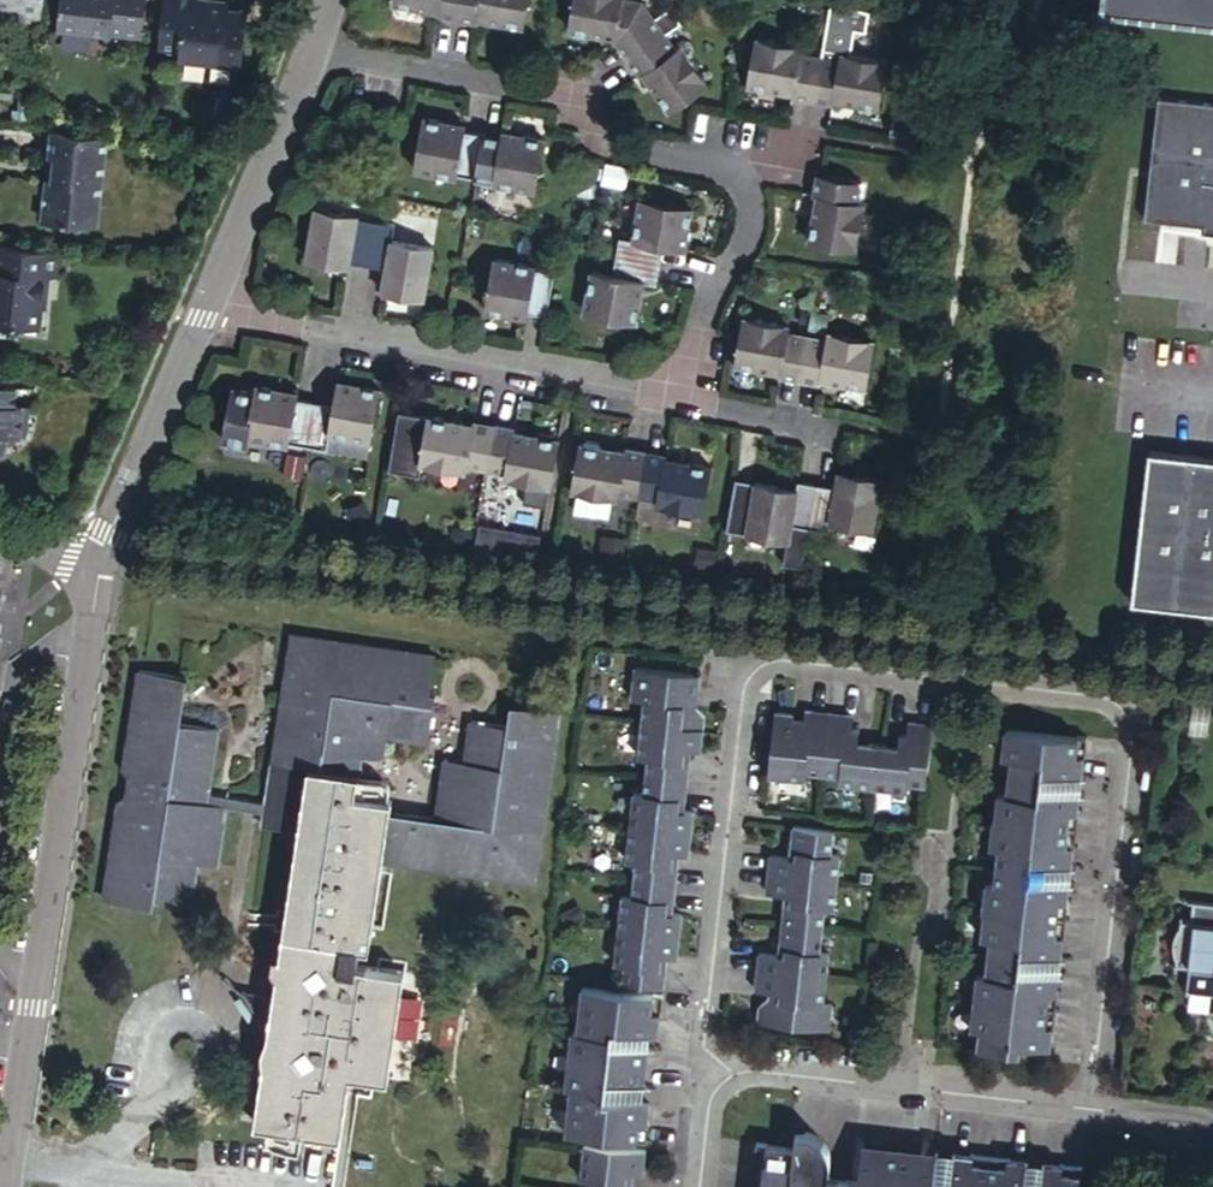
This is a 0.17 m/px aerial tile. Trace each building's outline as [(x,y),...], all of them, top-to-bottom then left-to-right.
[(18,13),(41,16),(43,0),(0,0),(0,5),(19,7),(18,13)] [(58,30),(109,36),(110,30),(140,34),(144,0),(62,0),(58,30)] [(159,46),(178,48),(178,55),(176,62),(239,71),(245,20),(228,18),(229,11),(230,4),(200,1),(200,0),(164,0),(159,46)] [(462,22),(465,0),(393,0),(392,6),(396,7),(395,13),(409,15),(410,9),(417,11),(418,6),(431,8),(430,13),(440,15),(440,18),(462,22)] [(529,29),(534,0),(465,0),(462,22),(482,26),(483,21),(491,23),(492,18),(503,20),(503,25),(529,29)] [(606,36),(614,38),(613,43),(619,45),(628,58),(665,34),(642,2),(630,0),(574,0),(568,29),(574,30),(573,36),(587,38),(588,33),(593,34),(594,30),(607,32),(606,36)] [(1111,9),(1212,16),(1212,0),(1112,0),(1111,9)] [(228,18),(245,20),(246,13),(229,11),(228,18)] [(17,21),(40,24),(41,16),(18,13),(17,21)] [(110,30),(109,36),(139,41),(140,34),(110,30)] [(657,87),(654,89),(658,95),(654,98),(662,109),(666,107),(668,110),(708,84),(680,44),(676,48),(665,34),(628,58),(638,73),(642,72),(648,80),(651,77),(657,87)] [(789,83),(789,88),(797,89),(797,94),(816,97),(823,56),(804,52),(805,44),(759,36),(751,81),(777,86),(777,81),(789,83)] [(178,48),(159,46),(158,52),(178,55),(178,48)] [(860,96),(860,100),(886,104),(893,59),(846,50),(844,59),(823,56),(816,97),(836,101),(836,96),(848,98),(848,94),(860,96)] [(651,77),(648,80),(654,89),(657,87),(651,77)] [(1164,94),(1147,215),(1209,224),(1208,229),(1212,230),(1212,101),(1164,94)] [(477,180),(484,138),(465,134),(444,131),(446,123),(426,120),(417,173),(458,180),(458,176),(477,180)] [(444,131),(465,134),(466,127),(446,123),(444,131)] [(101,195),(108,136),(51,129),(48,151),(54,151),(51,175),(45,174),(39,219),(70,222),(71,221),(96,223),(99,195),(101,195)] [(521,145),(523,137),(506,133),(504,141),(521,145)] [(497,187),(535,193),(545,141),(523,137),(521,145),(504,141),(484,138),(477,180),(497,183),(497,187)] [(48,151),(45,174),(51,175),(54,151),(48,151)] [(822,220),(817,219),(816,225),(812,224),(810,238),(814,239),(813,245),(858,252),(867,204),(861,203),(864,183),(821,175),(817,195),(817,196),(822,197),(820,207),(824,208),(822,220)] [(667,242),(681,245),(685,225),(691,226),(695,205),(642,196),(635,237),(622,234),(619,253),(663,261),(667,242)] [(350,257),(368,260),(375,222),(357,219),(357,216),(316,208),(307,255),(331,260),(332,253),(350,257)] [(404,289),(403,297),(425,300),(434,248),(392,241),(395,226),(375,222),(368,260),(388,264),(385,286),(404,289)] [(685,225),(681,245),(688,246),(691,226),(685,225)] [(0,243),(0,336),(14,338),(16,324),(17,317),(37,319),(40,296),(44,297),(46,276),(58,278),(61,251),(0,243)] [(332,253),(331,260),(350,263),(350,257),(332,253)] [(586,311),(639,320),(643,297),(637,296),(640,276),(647,277),(660,280),(663,261),(619,253),(615,272),(594,269),(586,311)] [(507,308),(527,312),(546,316),(554,272),(533,270),(534,267),(492,259),(483,310),(505,314),(507,308)] [(637,296),(643,297),(647,277),(640,276),(637,296)] [(404,289),(385,286),(383,294),(403,297),(404,289)] [(507,308),(505,314),(526,317),(527,312),(507,308)] [(17,317),(16,324),(37,327),(37,319),(17,317)] [(774,365),(772,370),(781,371),(780,376),(799,380),(807,336),(788,333),(789,325),(742,317),(733,363),(760,368),(761,363),(774,365)] [(841,377),(840,382),(867,386),(875,340),(828,331),(827,339),(807,336),(799,380),(819,383),(819,379),(828,380),(829,375),(841,377)] [(11,368),(1,367),(0,374),(0,387),(9,387),(11,368)] [(357,391),(357,384),(339,381),(338,389),(357,391)] [(330,434),(372,441),(381,389),(357,384),(357,391),(338,389),(334,407),(316,404),(308,446),(327,449),(330,434)] [(2,435),(21,438),(25,409),(12,407),(15,388),(9,387),(0,387),(0,454),(2,435)] [(316,404),(298,402),(277,399),(279,392),(256,389),(255,395),(231,391),(224,434),(291,446),(292,443),(308,446),(316,404)] [(277,399),(298,402),(299,395),(279,392),(277,399)] [(475,423),(465,422),(464,426),(452,424),(452,419),(427,415),(419,462),(467,470),(468,465),(487,468),(496,424),(476,420),(475,423)] [(505,476),(551,485),(559,439),(555,438),(556,434),(541,431),(540,436),(535,435),(535,439),(521,436),(521,432),(513,430),(514,427),(496,424),(487,468),(506,472),(505,476)] [(626,450),(616,448),(615,452),(602,451),(604,446),(597,445),(598,440),(584,438),(583,443),(578,442),(570,489),(618,497),(619,491),(638,494),(646,450),(627,446),(626,450)] [(1148,447),(1129,598),(1212,608),(1212,455),(1148,447)] [(656,504),(706,512),(714,466),(686,461),(685,465),(672,463),(673,459),(664,457),(665,453),(646,450),(638,494),(658,498),(656,504)] [(858,477),(859,471),(840,467),(839,473),(858,477)] [(830,519),(872,527),(881,474),(859,471),(858,477),(839,473),(836,486),(819,483),(811,526),(828,529),(830,519)] [(797,479),(795,488),(794,494),(775,491),(776,484),(752,480),(743,531),(786,539),(789,522),(811,526),(819,483),(797,479)] [(794,494),(795,488),(776,484),(775,491),(794,494)] [(387,854),(537,876),(564,706),(516,700),(512,719),(475,714),(468,757),(446,754),(438,811),(355,799),(362,746),(385,750),(388,730),(429,737),(436,690),(427,689),(433,652),(347,639),(346,653),(328,650),(329,637),(290,631),(263,797),(205,789),(216,728),(176,723),(184,677),(134,670),(118,767),(124,776),(121,796),(113,803),(99,899),(148,907),(150,899),(187,905),(193,862),(215,865),(224,805),(262,809),(261,812),(299,817),(297,827),(280,951),(271,950),(270,962),(285,982),(284,993),(276,991),(272,1013),(280,1014),(274,1053),(265,1052),(255,1117),(344,1131),(353,1069),(392,1074),(408,968),(360,960),(363,940),(373,942),(387,854)] [(346,653),(347,639),(329,637),(328,650),(346,653)] [(636,721),(698,729),(700,713),(693,703),(679,702),(680,695),(693,697),(696,674),(630,667),(626,697),(639,698),(636,721)] [(679,702),(693,703),(693,697),(680,695),(679,702)] [(792,713),(769,710),(762,774),(798,779),(799,769),(817,771),(824,708),(806,705),(805,720),(804,726),(791,723),(792,718),(792,713)] [(853,712),(824,708),(817,771),(835,774),(834,782),(868,786),(874,737),(859,735),(861,725),(852,724),(853,712)] [(874,737),(868,786),(902,790),(903,780),(923,782),(930,722),(908,718),(907,730),(898,728),(896,739),(874,737)] [(640,774),(683,780),(686,761),(678,760),(680,748),(687,750),(696,751),(698,729),(636,721),(632,755),(642,756),(640,774)] [(1007,1037),(1016,1038),(1044,1042),(1054,969),(1015,963),(1017,947),(1056,952),(1065,878),(1027,873),(1028,858),(1067,862),(1076,789),(1037,784),(1040,768),(1078,772),(1083,735),(1004,725),(1000,754),(1006,755),(1002,791),(995,790),(988,844),(996,845),(991,883),(983,882),(977,933),(985,934),(981,969),(973,969),(966,1023),(974,1024),(972,1043),(1005,1047),(1007,1037)] [(678,760),(686,761),(687,750),(680,748),(678,760)] [(1037,784),(1076,789),(1078,772),(1040,768),(1037,784)] [(624,824),(686,831),(688,812),(679,811),(673,810),(674,797),(681,798),(683,780),(640,774),(638,794),(629,792),(624,824)] [(673,810),(679,811),(681,798),(674,797),(673,810)] [(299,817),(261,812),(260,822),(297,827),(299,817)] [(825,853),(827,827),(788,822),(784,847),(791,848),(791,856),(783,854),(765,852),(763,871),(831,879),(835,854),(825,853)] [(628,879),(671,884),(673,865),(665,865),(667,852),(675,854),(683,855),(686,831),(624,824),(620,862),(630,864),(628,879)] [(791,848),(784,847),(783,854),(791,856),(791,848)] [(665,865),(673,865),(675,854),(667,852),(665,865)] [(1027,873),(1065,878),(1067,862),(1028,858),(1027,873)] [(827,907),(831,879),(763,871),(761,890),(778,893),(785,893),(785,900),(777,900),(775,921),(816,927),(818,905),(827,907)] [(612,929),(673,936),(676,915),(667,913),(659,913),(661,900),(668,902),(671,884),(628,879),(625,899),(616,898),(612,929)] [(659,913),(667,913),(668,902),(661,900),(659,913)] [(1189,901),(1186,922),(1176,921),(1175,927),(1172,930),(1170,934),(1168,939),(1166,945),(1166,948),(1167,954),(1169,957),(1171,962),(1170,967),(1184,969),(1181,994),(1212,998),(1212,904),(1189,901)] [(816,927),(775,921),(772,947),(778,948),(777,955),(771,953),(752,952),(750,969),(819,977),(822,954),(812,953),(816,927)] [(616,982),(658,988),(660,970),(653,969),(655,956),(662,957),(670,958),(673,936),(612,929),(607,964),(618,965),(616,982)] [(1015,963),(1054,969),(1056,952),(1017,947),(1015,963)] [(653,969),(660,970),(662,957),(655,956),(653,969)] [(815,1006),(819,977),(750,969),(748,988),(765,990),(773,991),(772,1000),(765,999),(759,998),(749,1006),(748,1025),(821,1033),(824,1007),(815,1006)] [(272,1013),(276,991),(227,984),(246,1010),(272,1013)] [(560,1136),(639,1146),(644,1108),(635,1106),(599,1102),(601,1085),(637,1090),(642,1049),(606,1044),(608,1027),(644,1032),(653,1033),(657,997),(579,987),(573,1033),(567,1032),(560,1091),(565,1091),(560,1136)] [(773,991),(765,990),(765,999),(772,1000),(773,991)] [(606,1044),(642,1049),(644,1032),(608,1027),(606,1044)] [(1007,1037),(1005,1047),(1015,1049),(1016,1038),(1007,1037)] [(599,1102),(635,1106),(637,1090),(601,1085),(599,1102)] [(793,1169),(797,1130),(788,1129),(785,1151),(789,1152),(788,1168),(793,1169)] [(823,1184),(826,1160),(824,1149),(819,1142),(812,1135),(805,1132),(797,1130),(793,1169),(788,1168),(789,1152),(785,1151),(748,1147),(744,1186),(846,1186),(823,1184)] [(585,1186),(619,1186),(618,1186),(620,1175),(627,1175),(636,1176),(639,1156),(579,1148),(575,1184),(585,1185),(585,1186)] [(938,1159),(918,1157),(859,1150),(855,1186),(934,1186),(938,1159)] [(938,1159),(934,1186),(950,1186),(952,1161),(938,1159)] [(1026,1169),(952,1161),(950,1186),(1024,1186),(1026,1169)] [(1044,1172),(1026,1169),(1024,1186),(1043,1186),(1044,1172)] [(1077,1175),(1044,1172),(1043,1186),(1076,1186),(1077,1175)] [(619,1186),(626,1186),(627,1175),(620,1175),(618,1186),(619,1186)]
